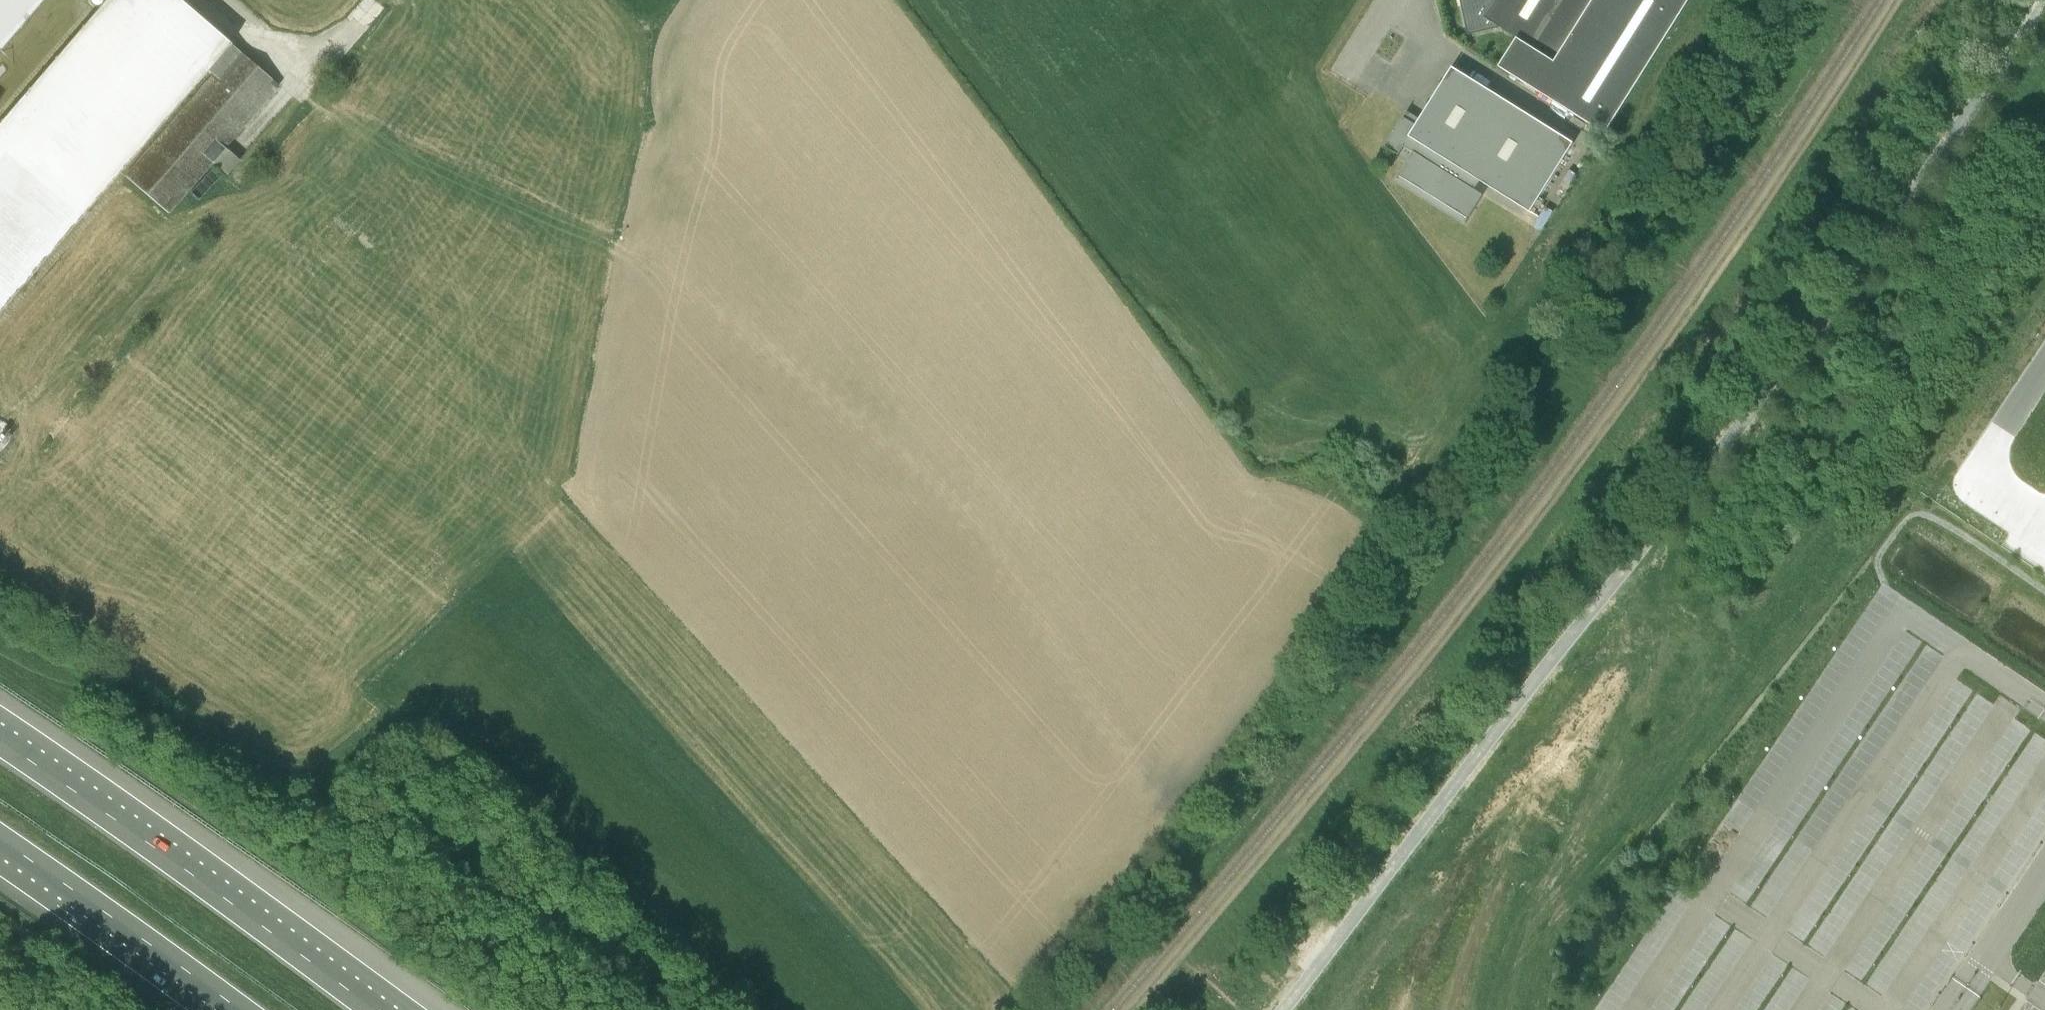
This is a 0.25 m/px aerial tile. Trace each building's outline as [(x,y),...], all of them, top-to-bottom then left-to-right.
[(179,0),(107,0),(0,125),(0,310),(119,171),(170,214),(213,164),(227,176),(241,160),(226,148),(279,86),(179,0)] [(44,0),(0,0),(0,51),(44,0)] [(1470,35),(1502,28),(1518,38),(1500,66),(1606,133),(1683,13),(1663,0),(1461,0),(1470,35)] [(1683,13),(1691,0),(1663,0),(1683,13)] [(1575,143),(1453,67),(1417,125),(1405,117),(1409,111),(1408,110),(1385,146),(1400,155),(1405,146),(1414,152),(1397,179),(1398,180),(1401,176),(1468,218),(1465,222),(1467,223),(1484,195),(1475,189),(1480,180),(1531,212),(1575,143)]
